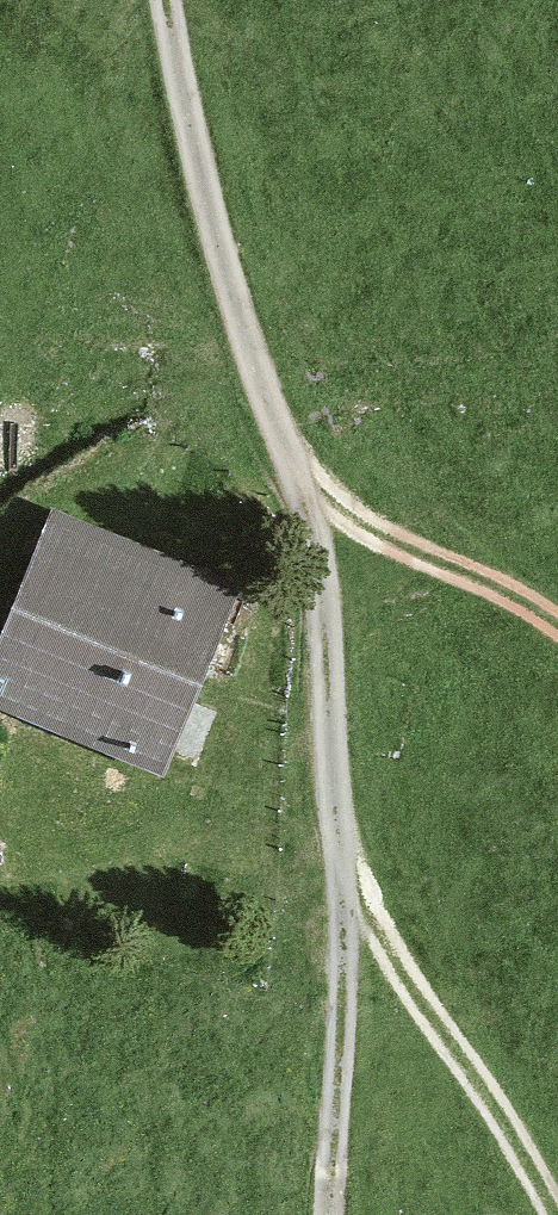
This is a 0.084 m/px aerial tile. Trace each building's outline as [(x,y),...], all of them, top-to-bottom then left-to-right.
[(246,572),(67,507),(0,691),(0,705),(174,769),(246,572)]
